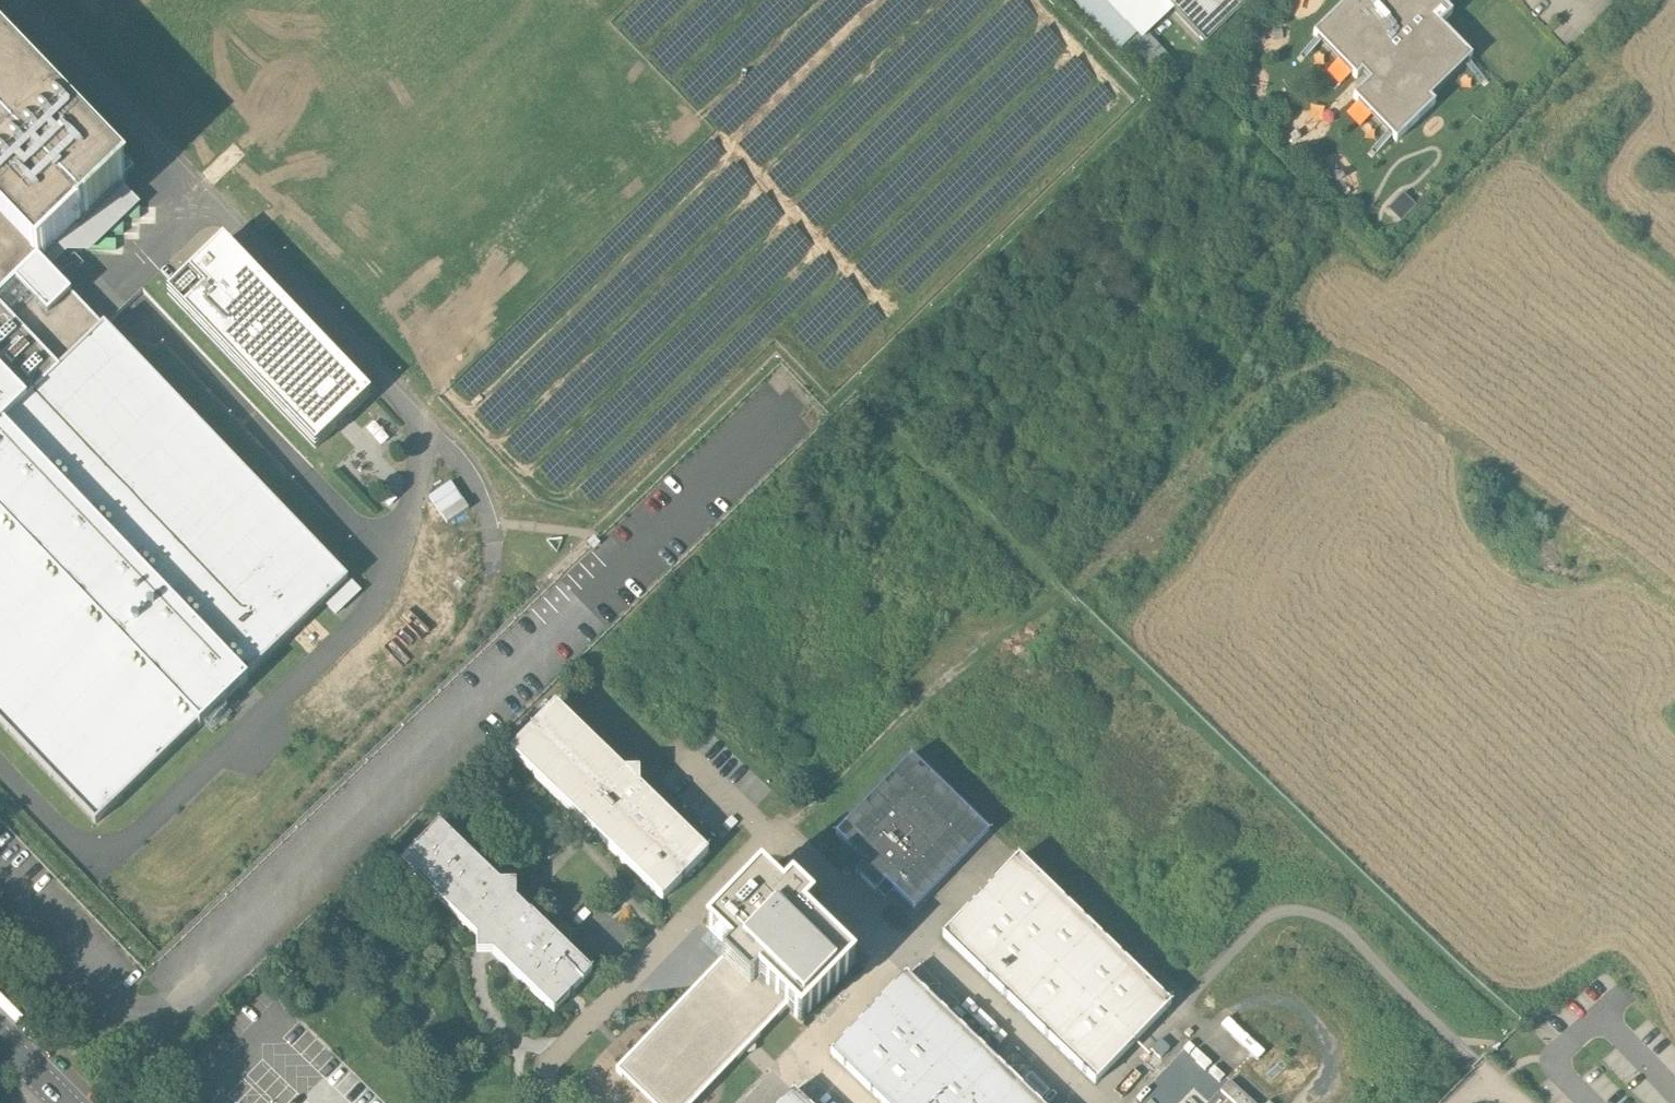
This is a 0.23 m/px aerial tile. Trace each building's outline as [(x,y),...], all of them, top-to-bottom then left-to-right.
[(1165,0),(1069,0),(1119,52),(1138,33),(1143,39),(1174,9),(1165,0)] [(1174,9),(1207,44),(1253,0),(1165,0),(1174,9)] [(1314,36),(1356,80),(1362,74),(1370,82),(1354,98),(1397,142),(1435,104),(1430,99),(1472,58),(1441,26),(1453,15),(1446,8),(1452,2),(1451,0),(1351,0),(1314,36)] [(0,47),(0,221),(39,261),(40,261),(120,184),(135,170),(131,167),(132,166),(129,162),(128,163),(123,158),(124,157),(120,153),(119,154),(116,151),(108,159),(0,47)] [(140,205),(120,184),(40,261),(49,271),(68,253),(90,254),(140,205)] [(95,822),(198,723),(200,725),(248,679),(246,677),(349,578),(105,325),(103,327),(49,271),(40,261),(39,261),(0,221),(0,723),(95,822)] [(223,240),(168,293),(315,447),(371,394),(223,240)] [(361,590),(352,580),(326,605),(335,614),(361,590)] [(556,706),(510,753),(663,900),(709,853),(640,787),(640,772),(624,772),(556,706)] [(912,757),(836,835),(865,863),(856,873),(886,901),(895,892),(914,910),(990,833),(912,757)] [(477,956),(493,955),(555,1014),(593,974),(517,901),(516,885),(500,885),(440,827),(401,866),(477,939),(477,956)] [(1019,859),(942,938),(1095,1085),(1172,1006),(1019,859)] [(648,1102),(697,1102),(745,1053),(748,1054),(751,1054),(754,1052),(755,1050),(756,1047),(754,1043),(787,1009),(801,1022),(856,966),(822,933),(827,927),(820,920),(814,925),(805,917),(814,908),(792,887),(784,896),(761,874),(707,931),(710,934),(701,943),(718,958),(726,950),(730,954),(616,1072),(648,1102)] [(881,1102),(1039,1102),(907,976),(831,1054),(881,1102)] [(1226,1094),(1220,1088),(1232,1077),(1194,1040),(1136,1099),(1140,1102),(1217,1102),(1226,1094)] [(784,1102),(805,1102),(794,1092),(784,1102)]
